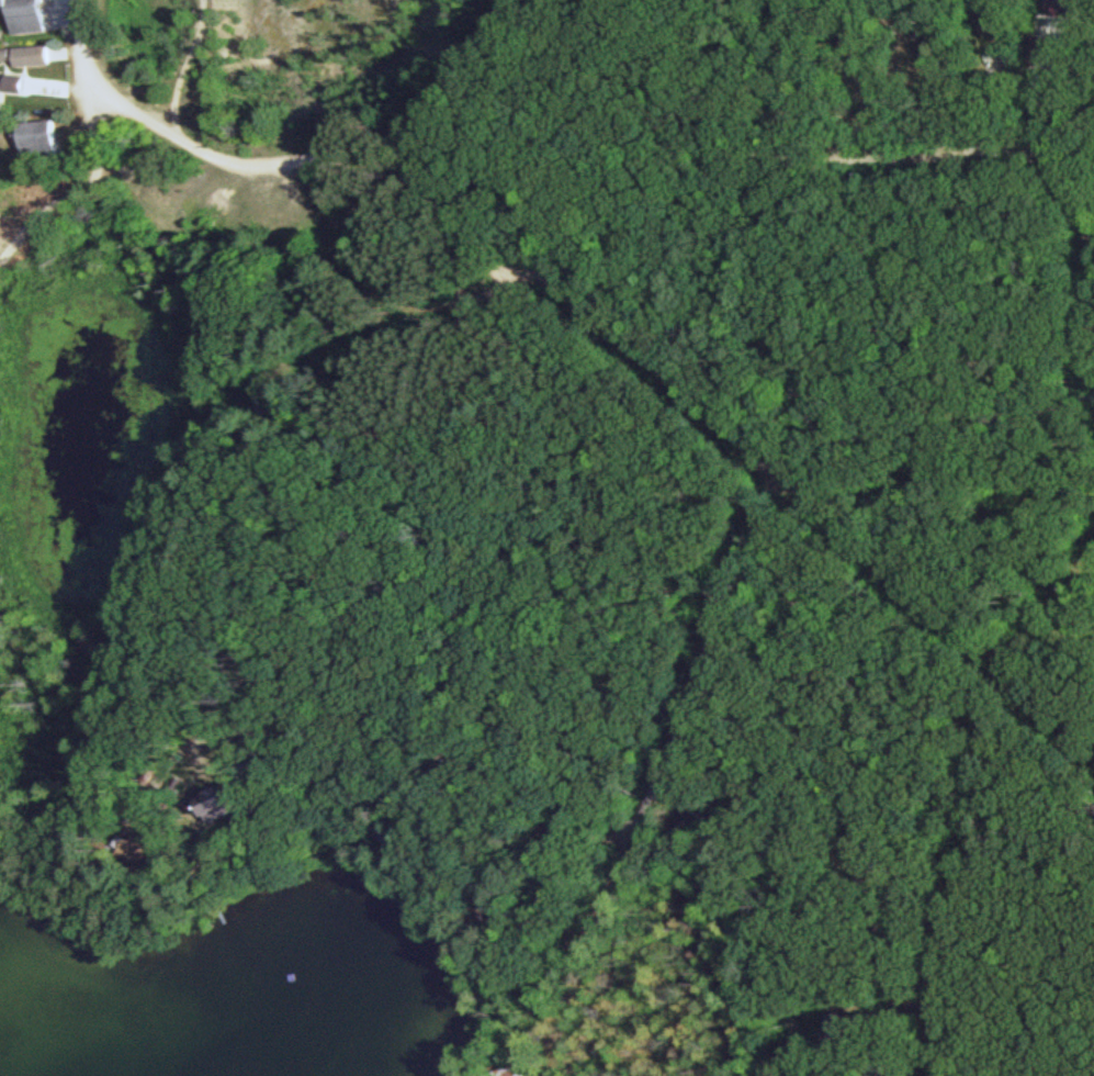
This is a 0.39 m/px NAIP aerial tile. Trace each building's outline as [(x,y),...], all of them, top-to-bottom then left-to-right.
[(51,0),(2,0),(3,7),(20,6),(21,33),(53,31),(51,0)] [(24,44),(24,64),(57,64),(57,44),(24,44)] [(32,146),(64,146),(64,120),(32,120),(32,146)] [(501,1075),(530,1075),(522,1060),(499,1071),(501,1075)]
